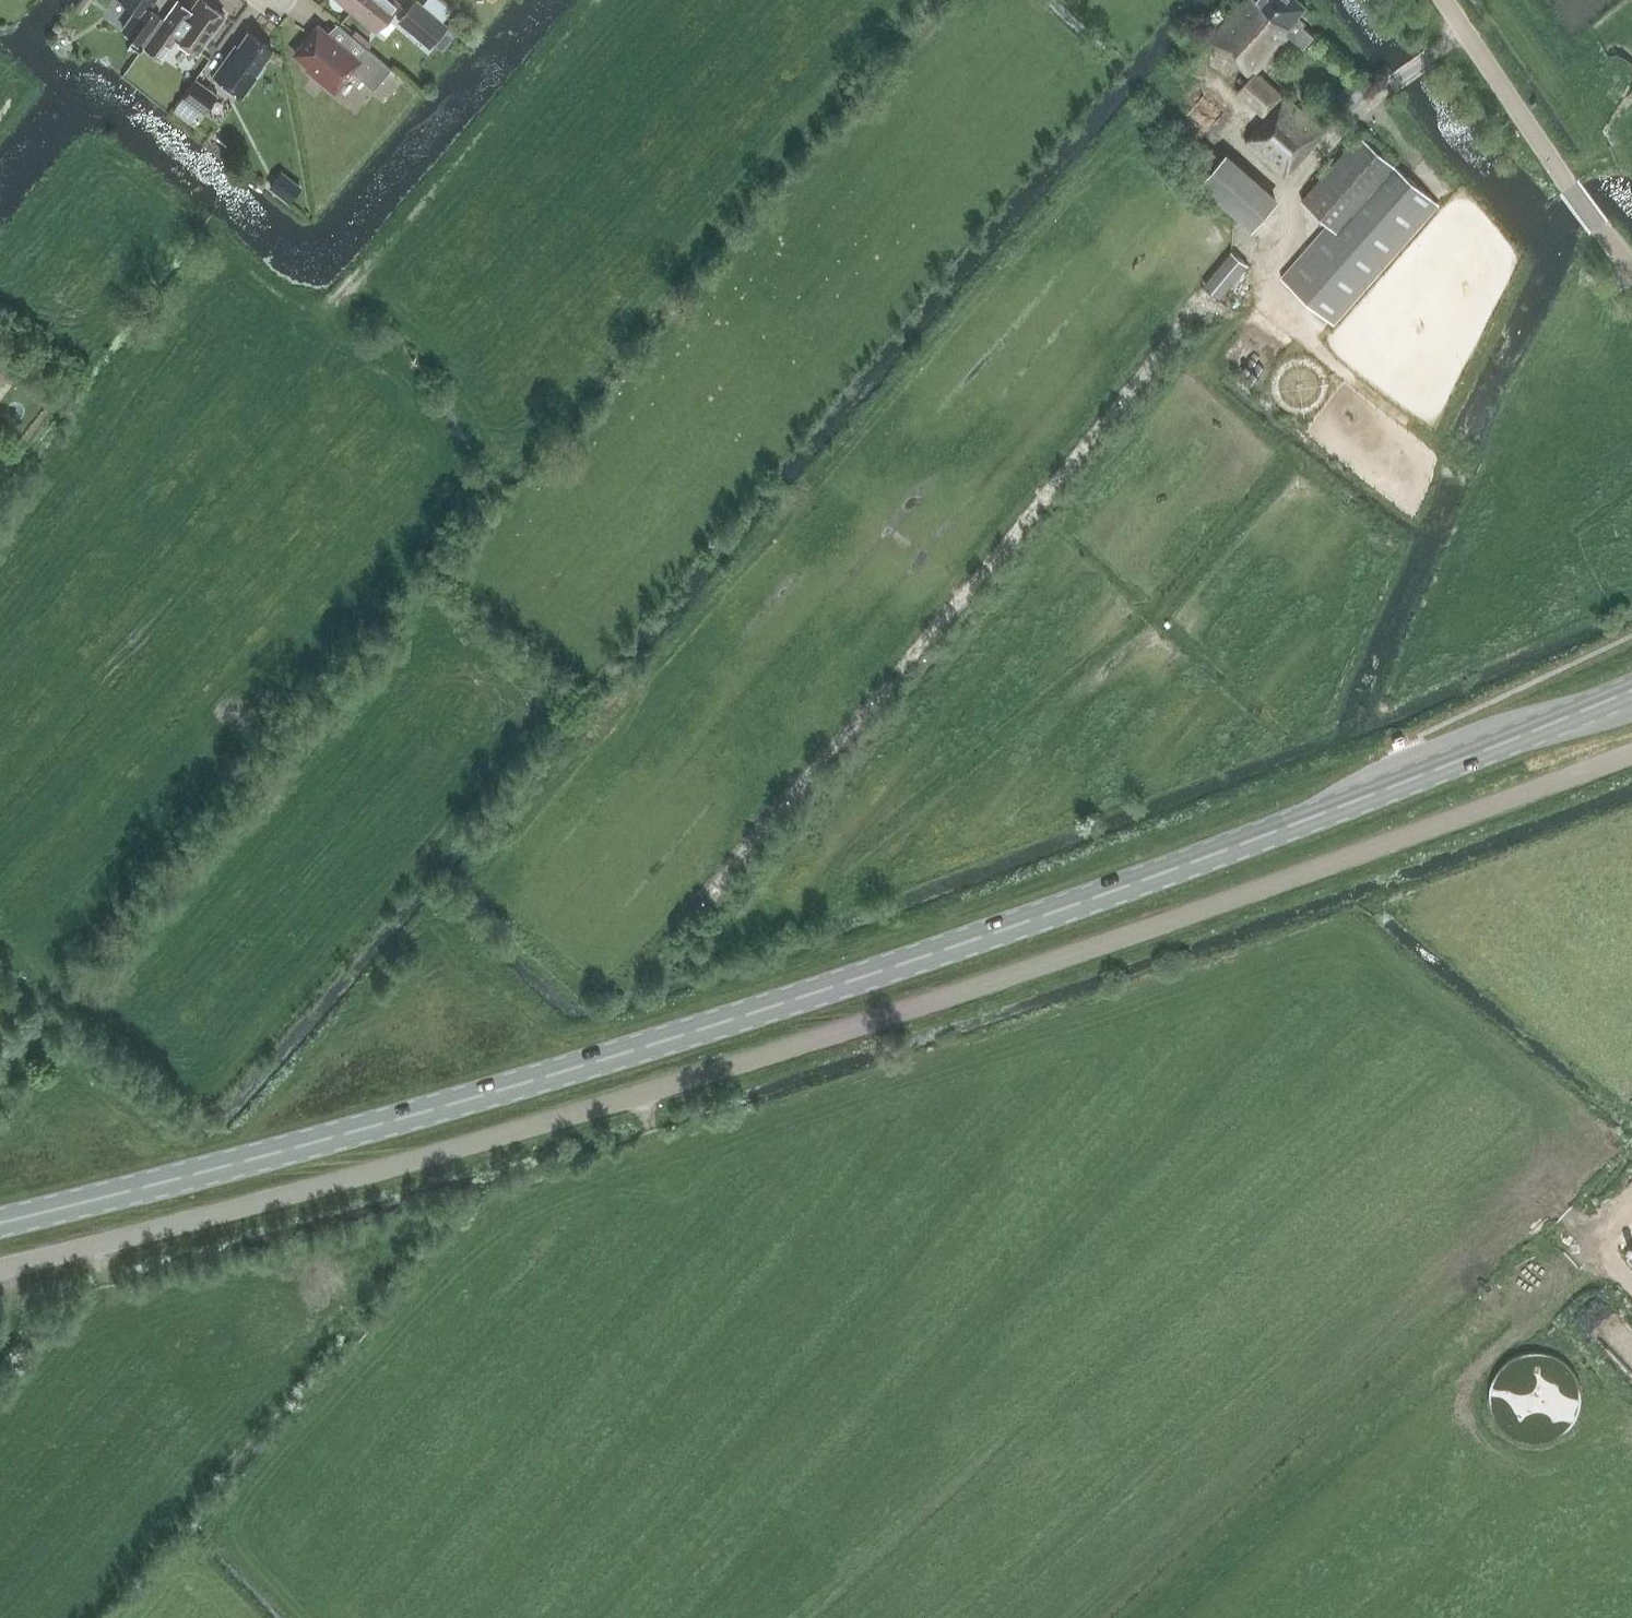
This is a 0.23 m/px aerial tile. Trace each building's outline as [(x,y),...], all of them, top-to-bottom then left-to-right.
[(74,8),(83,15),(94,0),(80,0),(74,8)] [(147,8),(153,0),(124,0),(136,8),(122,28),(142,42),(160,17),(147,8)] [(144,46),(160,58),(176,36),(197,52),(224,15),(203,0),(197,0),(190,10),(177,1),(165,18),(144,46)] [(397,2),(394,0),(339,0),(374,30),(397,2)] [(451,8),(441,0),(425,0),(423,2),(443,19),(451,8)] [(1253,66),(1286,28),(1289,31),(1289,35),(1299,44),(1310,32),(1291,16),(1302,3),(1299,0),(1236,0),(1206,35),(1248,71),(1233,88),(1263,114),(1242,138),(1282,172),(1323,124),(1285,91),(1283,92),(1253,66)] [(400,21),(429,46),(446,25),(417,1),(400,21)] [(391,68),(348,33),(338,44),(317,27),(295,53),(308,65),(306,67),(317,76),(319,74),(327,80),(325,83),(335,92),(346,79),(343,77),(350,70),(373,89),(391,68)] [(256,70),(271,49),(247,32),(232,53),(230,51),(213,74),(242,95),(258,72),(256,70)] [(216,94),(195,79),(173,109),(191,122),(200,109),(203,112),(216,94)] [(1330,319),(1435,199),(1356,130),(1298,197),(1325,220),(1279,273),(1330,319)] [(1273,199),(1220,152),(1196,178),(1250,225),(1273,199)] [(290,202),(301,188),(280,171),(269,186),(290,202)] [(1218,294),(1246,260),(1232,249),(1204,283),(1218,294)]
